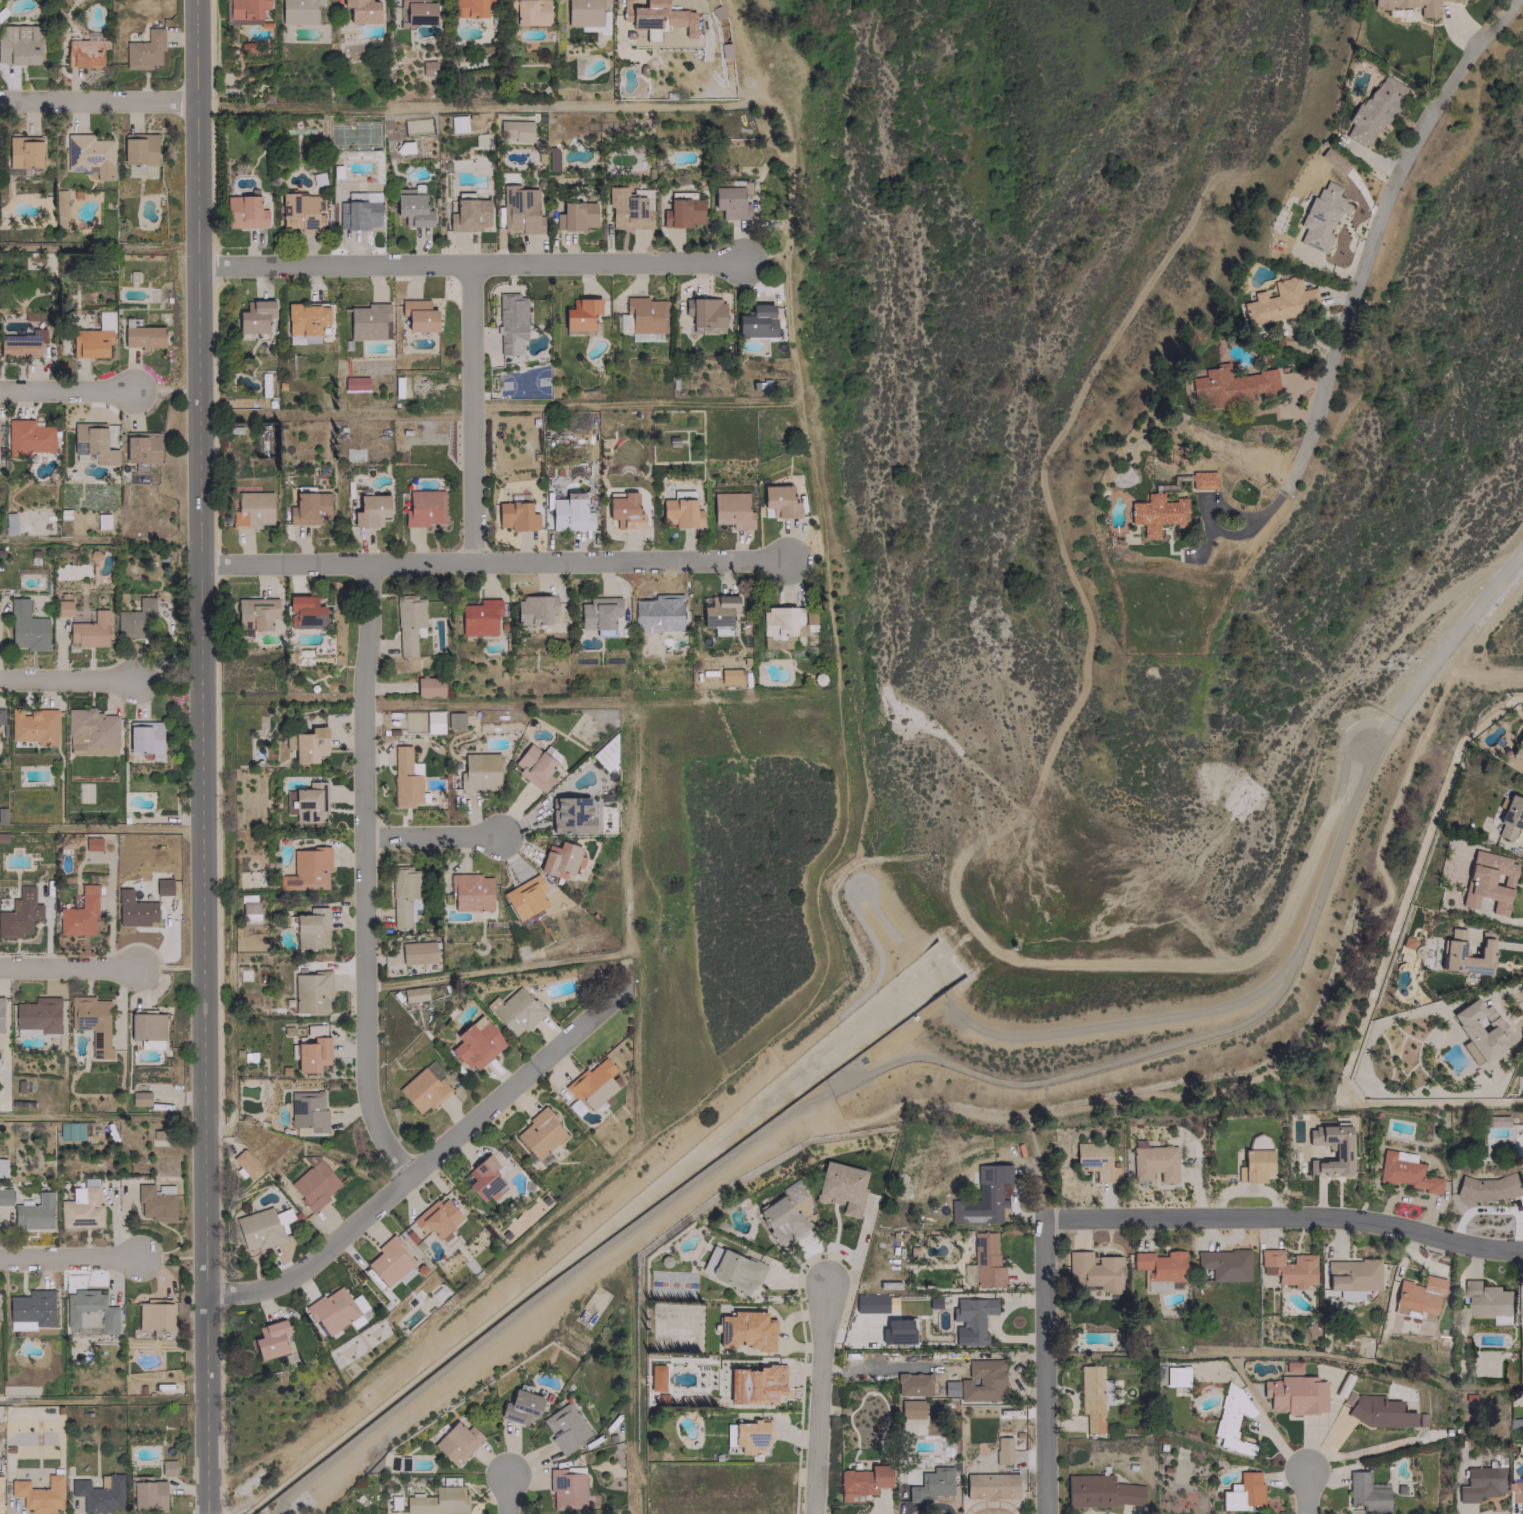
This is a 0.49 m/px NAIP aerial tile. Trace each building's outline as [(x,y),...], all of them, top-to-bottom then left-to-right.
[(267,0),(227,0),(227,22),(260,23),(260,8),(267,8),(267,0)] [(315,4),(320,4),(320,0),(280,0),(280,24),(315,24),(315,4)] [(369,1),(369,0),(341,0),(341,7),(348,7),(348,23),(377,23),(377,1),(369,1)] [(399,26),(434,25),(434,2),(427,2),(427,0),(399,0),(399,26)] [(484,0),(453,0),(453,17),(484,17),(484,0)] [(548,24),(548,0),(514,0),(515,25),(548,24)] [(566,26),(601,26),(601,8),(606,8),(606,0),(566,0),(566,26)] [(693,10),(665,10),(665,0),(621,0),(621,20),(630,21),(630,26),(683,27),(683,37),(693,37),(693,10)] [(1372,8),(1418,8),(1418,17),(1437,17),(1437,2),(1459,1),(1459,0),(1372,0),(1372,8)] [(0,25),(0,64),(38,64),(38,50),(41,50),(41,25),(0,25)] [(125,69),(150,69),(150,64),(159,65),(159,51),(162,51),(163,28),(146,28),(146,42),(125,42),(125,69)] [(105,40),(66,39),(66,66),(101,67),(101,52),(105,52),(105,40)] [(421,60),(421,76),(435,76),(435,60),(421,60)] [(1405,86),(1379,72),(1350,123),(1343,136),(1369,150),(1405,86)] [(449,116),(449,132),(465,131),(465,115),(449,116)] [(531,121),(499,121),(499,139),(531,140),(531,121)] [(155,134),(123,133),(123,164),(155,164),(155,134)] [(111,140),(92,140),(92,134),(65,134),(65,172),(95,172),(95,180),(112,179),(111,140)] [(7,166),(40,167),(40,137),(8,136),(7,166)] [(547,170),(557,170),(556,148),(546,149),(547,170)] [(1322,253),(1338,212),(1345,215),(1350,203),(1335,197),(1339,186),(1319,178),(1300,226),(1303,228),(1297,243),(1322,253)] [(541,207),(536,207),(536,188),(518,189),(518,184),(501,184),(502,232),(542,231),(541,207)] [(713,185),(713,209),(721,209),(721,219),(747,219),(747,195),(750,195),(750,185),(713,185)] [(651,228),(651,198),(647,198),(647,192),(627,192),(627,187),(609,187),(609,229),(651,228)] [(54,227),(67,227),(66,190),(54,190),(54,227)] [(320,230),(321,213),(316,213),(316,195),(281,194),(280,229),(320,230)] [(431,226),(430,210),(424,210),(424,194),(395,194),(395,217),(403,216),(404,226),(431,226)] [(265,209),(258,209),(258,195),(225,196),(226,227),(266,227),(265,209)] [(662,226),(702,226),(702,198),(669,199),(669,211),(662,211),(662,226)] [(488,199),(455,200),(455,212),(447,213),(448,231),(479,230),(479,224),(488,224),(488,199)] [(595,229),(594,202),(561,202),(562,213),(554,213),(554,229),(595,229)] [(1245,324),(1318,311),(1314,287),(1300,290),(1297,276),(1272,280),(1275,295),(1265,297),(1263,289),(1251,292),(1253,300),(1241,302),(1245,324)] [(525,340),(525,294),(497,294),(498,355),(521,355),(521,340),(525,340)] [(664,341),(663,300),(647,300),(647,296),(624,297),(624,314),(630,314),(630,341),(664,341)] [(563,309),(564,331),(593,330),(592,314),(599,314),(598,298),(570,299),(571,308),(563,309)] [(723,327),(724,299),(684,298),(683,315),(691,316),(691,326),(723,327)] [(428,299),(400,300),(400,316),(406,315),(406,331),(436,331),(435,309),(428,309),(428,299)] [(266,333),(266,317),(272,317),(272,300),(245,300),(245,311),(237,311),(237,333),(266,333)] [(348,339),(388,339),(389,303),(366,302),(366,306),(349,306),(348,339)] [(286,303),(286,335),(320,334),(319,324),(328,323),(327,305),(299,306),(298,303),(286,303)] [(772,337),(773,304),(750,303),(750,315),(737,314),(736,336),(772,337)] [(111,311),(97,311),(97,329),(71,330),(72,357),(107,357),(106,344),(112,344),(111,311)] [(628,329),(629,314),(618,314),(618,329),(628,329)] [(124,347),(140,346),(140,348),(163,348),(163,326),(123,327),(124,347)] [(29,329),(29,334),(0,335),(0,359),(39,357),(38,341),(44,341),(44,328),(29,329)] [(318,344),(319,336),(287,336),(287,343),(318,344)] [(1273,368),(1230,378),(1226,362),(1203,367),(1205,375),(1188,379),(1192,398),(1201,396),(1204,409),(1250,399),(1249,397),(1278,390),(1273,368)] [(367,377),(343,377),(343,391),(367,390),(367,377)] [(52,453),(53,426),(32,425),(32,419),(7,419),(6,452),(52,453)] [(117,464),(117,449),(105,449),(105,423),(73,423),(73,444),(74,444),(74,458),(93,458),(93,464),(117,464)] [(158,432),(125,432),(124,462),(134,462),(134,470),(146,470),(146,463),(157,463),(158,432)] [(1214,471),(1190,472),(1190,489),(1214,489),(1214,471)] [(403,525),(443,525),(443,492),(408,492),(408,509),(403,509),(403,525)] [(319,524),(319,518),(328,518),(328,494),(294,494),(295,506),(287,506),(288,525),(319,524)] [(712,495),(712,524),(730,524),(731,529),(752,529),(752,510),(747,510),(746,494),(712,495)] [(1185,500),(1161,500),(1161,494),(1145,494),(1145,502),(1129,502),(1129,524),(1141,523),(1141,539),(1157,538),(1157,525),(1185,525),(1185,500)] [(380,526),(380,517),(388,517),(387,495),(351,497),(352,527),(380,526)] [(607,519),(615,519),(615,528),(642,529),(643,513),(636,513),(636,496),(608,496),(607,519)] [(271,524),(271,497),(236,498),(236,507),(230,507),(231,529),(260,528),(259,524),(271,524)] [(551,530),(591,530),(591,511),(584,511),(584,498),(550,499),(551,530)] [(701,525),(701,509),(694,509),(694,498),(661,499),(661,526),(701,525)] [(798,499),(762,500),(763,518),(798,517),(798,499)] [(496,502),(497,530),(537,529),(537,513),(529,513),(529,502),(496,502)] [(96,529),(108,528),(108,514),(96,514),(96,529)] [(323,628),(322,605),(315,606),(314,595),(286,596),(287,614),(287,628),(323,628)] [(555,595),(515,596),(516,625),(549,624),(548,613),(556,613),(555,595)] [(641,630),(676,631),(676,612),(681,612),(681,596),(642,595),(641,630)] [(701,628),(730,628),(731,612),(736,612),(737,596),(710,595),(709,607),(701,606),(701,628)] [(153,596),(138,597),(138,608),(115,609),(116,637),(144,637),(144,617),(154,617),(153,596)] [(620,597),(588,597),(588,603),(580,603),(579,629),(613,629),(613,615),(619,615),(620,597)] [(47,618),(28,618),(28,598),(10,598),(10,649),(47,650),(47,618)] [(276,598),(236,598),(237,621),(248,620),(248,630),(269,630),(269,616),(276,616),(276,598)] [(422,598),(396,599),(397,656),(415,656),(414,637),(423,636),(422,598)] [(460,605),(460,635),(495,635),(495,617),(499,617),(499,599),(478,599),(478,604),(460,605)] [(54,616),(71,616),(71,600),(54,600),(54,616)] [(761,635),(802,634),(801,606),(761,607),(761,635)] [(68,622),(68,645),(106,646),(107,609),(93,609),(93,623),(68,622)] [(742,669),(719,669),(719,685),(742,684),(742,669)] [(415,696),(442,697),(443,677),(416,677),(415,696)] [(56,746),(55,710),(21,711),(21,708),(10,708),(10,741),(35,740),(35,746),(56,746)] [(116,714),(94,714),(94,708),(67,709),(67,755),(116,754),(116,714)] [(441,732),(442,711),(423,711),(423,712),(404,711),(404,732),(441,732)] [(463,728),(463,712),(446,712),(446,728),(463,728)] [(161,722),(128,722),(128,752),(150,752),(150,760),(160,760),(161,722)] [(294,763),(316,762),(316,755),(326,754),(325,726),(309,727),(309,733),(293,733),(294,763)] [(1508,755),(1522,763),(1522,727),(1508,755)] [(596,767),(615,767),(614,736),(603,736),(603,749),(596,750),(596,767)] [(543,791),(552,778),(547,774),(555,762),(527,743),(510,768),(543,791)] [(410,746),(393,745),(392,806),(420,806),(420,763),(409,762),(410,746)] [(498,789),(498,753),(463,754),(463,771),(458,771),(459,790),(498,789)] [(294,823),(320,822),(320,814),(326,813),(325,781),(308,781),(308,788),(285,789),(285,814),(294,814),(294,823)] [(1507,794),(1491,833),(1510,841),(1520,817),(1522,818),(1522,800),(1507,794)] [(550,833),(593,833),(592,816),(588,816),(588,797),(550,797),(550,833)] [(99,850),(100,838),(84,837),(84,850),(99,850)] [(571,875),(580,847),(559,841),(557,848),(546,844),(537,871),(562,879),(564,873),(571,875)] [(292,848),(292,875),(278,875),(278,890),(328,889),(327,848),(292,848)] [(1504,916),(1517,860),(1472,850),(1459,906),(1474,909),(1477,897),(1492,900),(1489,913),(1504,916)] [(418,908),(418,867),(391,867),(392,928),(411,928),(411,908),(418,908)] [(490,877),(479,877),(479,874),(451,874),(452,911),(491,910),(490,877)] [(540,892),(544,890),(538,875),(501,890),(514,920),(546,906),(540,892)] [(156,895),(171,894),(171,878),(155,879),(156,895)] [(95,884),(80,884),(80,908),(58,908),(58,935),(92,934),(92,917),(96,917),(95,884)] [(17,885),(17,898),(10,898),(10,911),(0,911),(0,938),(21,938),(21,934),(29,934),(29,920),(41,920),(41,903),(33,903),(33,885),(17,885)] [(117,924),(156,924),(156,901),(131,901),(131,888),(117,888),(117,924)] [(258,926),(257,895),(240,895),(241,926),(258,926)] [(326,906),(307,907),(307,914),(295,915),(296,949),(327,948),(326,906)] [(1464,929),(1449,928),(1448,939),(1444,939),(1441,970),(1489,974),(1493,932),(1480,931),(1477,958),(1462,956),(1464,929)] [(434,962),(433,942),(400,942),(401,963),(434,962)] [(330,972),(292,972),(293,1013),(327,1012),(327,1001),(330,1001),(330,972)] [(544,1013),(521,985),(500,1002),(495,996),(484,1005),(511,1038),(521,1029),(523,1031),(544,1013)] [(403,1002),(426,1000),(425,987),(402,989),(403,1002)] [(1512,1042),(1482,993),(1449,1014),(1479,1062),(1512,1042)] [(108,1059),(109,1000),(93,1000),(93,996),(70,996),(69,1029),(90,1029),(90,1059),(108,1059)] [(58,997),(34,997),(34,1003),(14,1003),(15,1033),(59,1032),(58,997)] [(129,1040),(163,1040),(163,1012),(129,1012),(129,1040)] [(473,1073),(506,1042),(485,1021),(476,1030),(469,1023),(455,1037),(459,1041),(450,1049),(473,1073)] [(328,1036),(312,1037),(312,1043),(296,1043),(296,1073),(318,1072),(318,1065),(328,1065),(328,1036)] [(563,1085),(573,1101),(567,1105),(571,1110),(577,1106),(582,1112),(604,1097),(604,1096),(621,1084),(614,1074),(615,1072),(605,1056),(563,1085)] [(417,1113),(427,1105),(430,1109),(451,1090),(438,1076),(442,1072),(431,1060),(397,1090),(417,1113)] [(149,1092),(131,1091),(130,1105),(149,1105),(149,1092)] [(322,1091),(289,1092),(290,1127),(308,1127),(308,1132),(326,1131),(326,1108),(322,1108),(322,1091)] [(512,1134),(536,1161),(566,1134),(543,1107),(512,1134)] [(83,1140),(82,1122),(58,1123),(59,1140),(83,1140)] [(1349,1125),(1307,1126),(1307,1146),(1333,1145),(1333,1160),(1307,1161),(1307,1174),(1350,1173),(1349,1125)] [(1270,1148),(1269,1136),(1249,1137),(1249,1149),(1270,1148)] [(1175,1146),(1144,1147),(1144,1140),(1131,1140),(1132,1179),(1150,1179),(1150,1172),(1158,1171),(1159,1182),(1176,1182),(1175,1146)] [(1118,1181),(1117,1166),(1108,1166),(1108,1143),(1075,1144),(1075,1168),(1094,1168),(1094,1182),(1118,1181)] [(230,1158),(249,1179),(260,1170),(241,1148),(230,1158)] [(1271,1150),(1242,1149),(1242,1166),(1236,1166),(1235,1182),(1264,1182),(1264,1175),(1270,1175),(1271,1150)] [(1415,1154),(1381,1149),(1376,1182),(1439,1191),(1441,1178),(1420,1175),(1422,1163),(1414,1162),(1415,1154)] [(287,1184),(309,1211),(340,1186),(313,1153),(304,1160),(309,1166),(287,1184)] [(497,1165),(486,1153),(465,1172),(472,1180),(466,1185),(484,1204),(505,1185),(492,1170),(497,1165)] [(865,1171),(824,1160),(813,1199),(841,1206),(839,1213),(857,1218),(861,1202),(857,1201),(865,1171)] [(999,1222),(999,1207),(1006,1207),(1006,1199),(999,1199),(999,1186),(1009,1185),(1009,1164),(990,1164),(990,1181),(976,1181),(977,1222),(999,1222)] [(1456,1199),(1519,1199),(1519,1177),(1456,1177),(1456,1199)] [(174,1220),(174,1193),(153,1194),(153,1184),(137,1184),(138,1216),(149,1216),(149,1220),(174,1220)] [(11,1204),(10,1188),(0,1189),(0,1205),(11,1204)] [(51,1191),(37,1191),(37,1204),(13,1204),(13,1228),(51,1229),(51,1191)] [(777,1246),(805,1228),(783,1194),(755,1212),(777,1246)] [(427,1230),(437,1240),(461,1217),(440,1195),(411,1222),(422,1234),(427,1230)] [(949,1223),(963,1223),(963,1205),(949,1205),(949,1223)] [(973,1287),(1003,1286),(1003,1266),(996,1266),(996,1232),(972,1233),(973,1287)] [(400,1284),(416,1270),(399,1251),(404,1247),(392,1233),(375,1248),(379,1252),(365,1264),(386,1287),(396,1278),(400,1284)] [(711,1244),(699,1274),(747,1293),(750,1285),(756,1287),(765,1266),(711,1244)] [(1314,1254),(1291,1254),(1291,1263),(1281,1263),(1281,1249),(1259,1249),(1259,1275),(1276,1275),(1276,1284),(1291,1284),(1291,1288),(1304,1288),(1304,1284),(1314,1284),(1314,1254)] [(1131,1252),(1131,1269),(1145,1269),(1145,1291),(1169,1291),(1169,1287),(1183,1287),(1183,1251),(1165,1250),(1165,1256),(1153,1256),(1153,1252),(1131,1252)] [(1248,1281),(1248,1250),(1196,1251),(1196,1267),(1210,1267),(1210,1281),(1248,1281)] [(1119,1256),(1097,1256),(1097,1263),(1090,1263),(1090,1251),(1067,1251),(1067,1286),(1097,1286),(1097,1291),(1119,1291),(1119,1256)] [(1325,1260),(1326,1290),(1379,1289),(1378,1259),(1325,1260)] [(1442,1278),(1423,1274),(1421,1284),(1397,1280),(1391,1312),(1404,1315),(1404,1311),(1434,1316),(1442,1278)] [(1462,1279),(1462,1295),(1470,1295),(1470,1315),(1513,1315),(1512,1290),(1502,1290),(1502,1286),(1481,1286),(1481,1279),(1462,1279)] [(303,1307),(311,1321),(315,1318),(325,1336),(348,1322),(351,1328),(371,1316),(358,1294),(348,1300),(340,1285),(303,1307)] [(8,1321),(32,1321),(32,1326),(52,1326),(52,1290),(28,1289),(28,1296),(8,1296),(8,1321)] [(116,1335),(116,1306),(104,1306),(104,1290),(65,1290),(65,1329),(68,1329),(68,1335),(116,1335)] [(1362,1291),(1338,1290),(1338,1300),(1362,1300),(1362,1291)] [(983,1345),(983,1313),(994,1313),(994,1298),(955,1299),(955,1307),(951,1307),(951,1321),(960,1320),(960,1326),(953,1326),(953,1345),(983,1345)] [(137,1329),(170,1329),(171,1301),(137,1301),(137,1329)] [(765,1311),(732,1311),(731,1315),(718,1315),(718,1346),(745,1346),(745,1349),(772,1350),(772,1319),(764,1319),(765,1311)] [(1512,1315),(1495,1315),(1494,1324),(1512,1324),(1512,1315)] [(257,1359),(286,1354),(282,1336),(287,1335),(284,1321),(257,1326),(259,1338),(253,1339),(257,1359)] [(958,1401),(1002,1400),(1002,1359),(966,1360),(966,1377),(976,1377),(976,1385),(969,1385),(969,1378),(958,1378),(958,1401)] [(663,1391),(664,1365),(649,1365),(648,1390),(663,1391)] [(1102,1433),(1101,1404),(1110,1404),(1110,1379),(1101,1379),(1101,1365),(1078,1366),(1079,1412),(1084,1412),(1084,1433),(1102,1433)] [(1187,1366),(1165,1366),(1165,1386),(1187,1386),(1187,1366)] [(728,1404),(774,1404),(774,1395),(782,1395),(782,1367),(728,1367),(728,1404)] [(895,1395),(930,1395),(930,1373),(895,1373),(895,1395)] [(1325,1381),(1316,1381),(1316,1376),(1278,1376),(1278,1380),(1261,1381),(1261,1396),(1268,1396),(1268,1409),(1284,1409),(1284,1413),(1325,1413),(1325,1381)] [(957,1396),(957,1381),(942,1381),(942,1396),(957,1396)] [(1251,1455),(1253,1444),(1232,1439),(1238,1415),(1250,1418),(1252,1407),(1242,1405),(1246,1389),(1224,1384),(1212,1436),(1218,1437),(1216,1447),(1251,1455)] [(528,1416),(536,1418),(542,1397),(513,1388),(509,1403),(503,1401),(498,1417),(525,1425),(528,1416)] [(1415,1425),(1415,1412),(1399,1411),(1400,1400),(1383,1400),(1383,1395),(1352,1394),(1351,1424),(1415,1425)] [(922,1400),(899,1400),(899,1413),(922,1412),(922,1400)] [(590,1436),(570,1401),(540,1418),(550,1434),(548,1435),(559,1454),(590,1436)] [(734,1446),(739,1446),(739,1454),(761,1454),(761,1446),(769,1446),(770,1419),(750,1418),(750,1423),(734,1423),(734,1446)] [(469,1424),(464,1429),(455,1420),(432,1445),(455,1467),(483,1437),(469,1424)] [(725,1445),(733,1445),(733,1424),(725,1424),(725,1445)] [(1010,1436),(995,1436),(995,1463),(1010,1463),(1010,1436)] [(174,1475),(175,1460),(161,1460),(160,1475),(174,1475)] [(839,1470),(838,1501),(860,1502),(861,1494),(874,1494),(874,1487),(889,1487),(889,1465),(869,1465),(869,1470),(839,1470)] [(951,1466),(931,1467),(931,1472),(921,1472),(922,1485),(907,1486),(907,1501),(932,1500),(932,1495),(951,1494),(951,1466)] [(1507,1491),(1506,1466),(1465,1467),(1465,1485),(1456,1486),(1456,1502),(1476,1502),(1476,1496),(1495,1496),(1495,1492),(1507,1491)] [(547,1468),(548,1491),(551,1491),(551,1509),(584,1508),(583,1468),(547,1468)] [(1260,1471),(1238,1472),(1238,1491),(1220,1491),(1221,1510),(1244,1509),(1244,1505),(1261,1505),(1260,1471)] [(1348,1504),(1360,1504),(1360,1511),(1388,1511),(1387,1483),(1368,1483),(1368,1471),(1347,1471),(1348,1504)] [(82,1512),(109,1512),(109,1508),(121,1508),(121,1473),(107,1474),(107,1488),(88,1489),(88,1479),(70,1479),(70,1496),(82,1495),(82,1512)] [(965,1473),(964,1498),(1015,1499),(1015,1474),(965,1473)] [(61,1474),(46,1474),(46,1488),(27,1488),(27,1479),(9,1479),(9,1496),(21,1496),(21,1511),(61,1511),(61,1474)] [(1065,1475),(1066,1506),(1141,1505),(1141,1484),(1111,1484),(1111,1474),(1065,1475)] [(1522,1501),(1522,1478),(1514,1478),(1514,1501),(1522,1501)] [(164,1481),(132,1481),(132,1511),(165,1510),(164,1481)] [(465,1513),(465,1486),(433,1486),(433,1496),(404,1496),(405,1513),(465,1513)]
